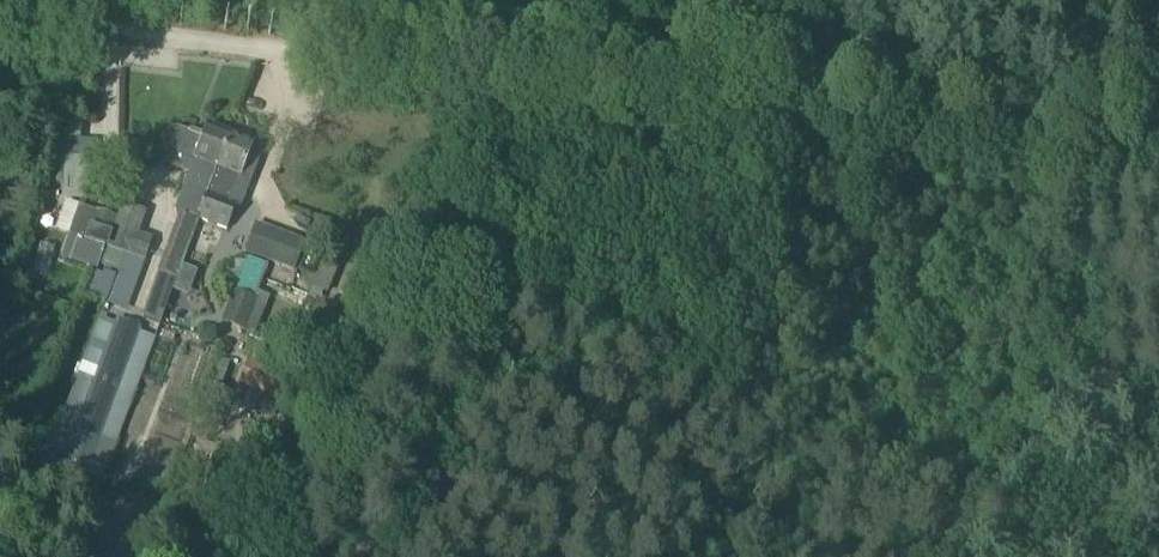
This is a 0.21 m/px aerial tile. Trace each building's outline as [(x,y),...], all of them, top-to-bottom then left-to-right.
[(188,175),(175,214),(179,215),(195,221),(205,195),(209,196),(218,171),(231,137),(209,128),(206,136),(192,131),(188,134),(178,130),(172,131),(166,135),(164,142),(165,148),(168,153),(163,166),(188,175)] [(195,221),(198,222),(227,233),(237,206),(240,207),(248,183),(262,149),(231,137),(218,171),(209,196),(205,195),(195,221)] [(69,236),(61,258),(96,271),(104,249),(144,264),(153,239),(139,234),(146,213),(121,204),(116,219),(80,205),(68,236),(69,236)] [(157,273),(159,274),(145,316),(163,323),(198,222),(195,221),(179,215),(157,273)] [(293,273),(305,242),(255,224),(244,254),(293,273)] [(235,293),(233,292),(221,324),(244,333),(256,301),(255,300),(268,266),(248,259),(235,293)] [(91,438),(86,451),(100,456),(93,476),(104,480),(155,339),(102,319),(63,426),(69,429),(62,448),(79,454),(86,436),(91,438)] [(237,397),(279,412),(292,374),(250,359),(237,397)]
